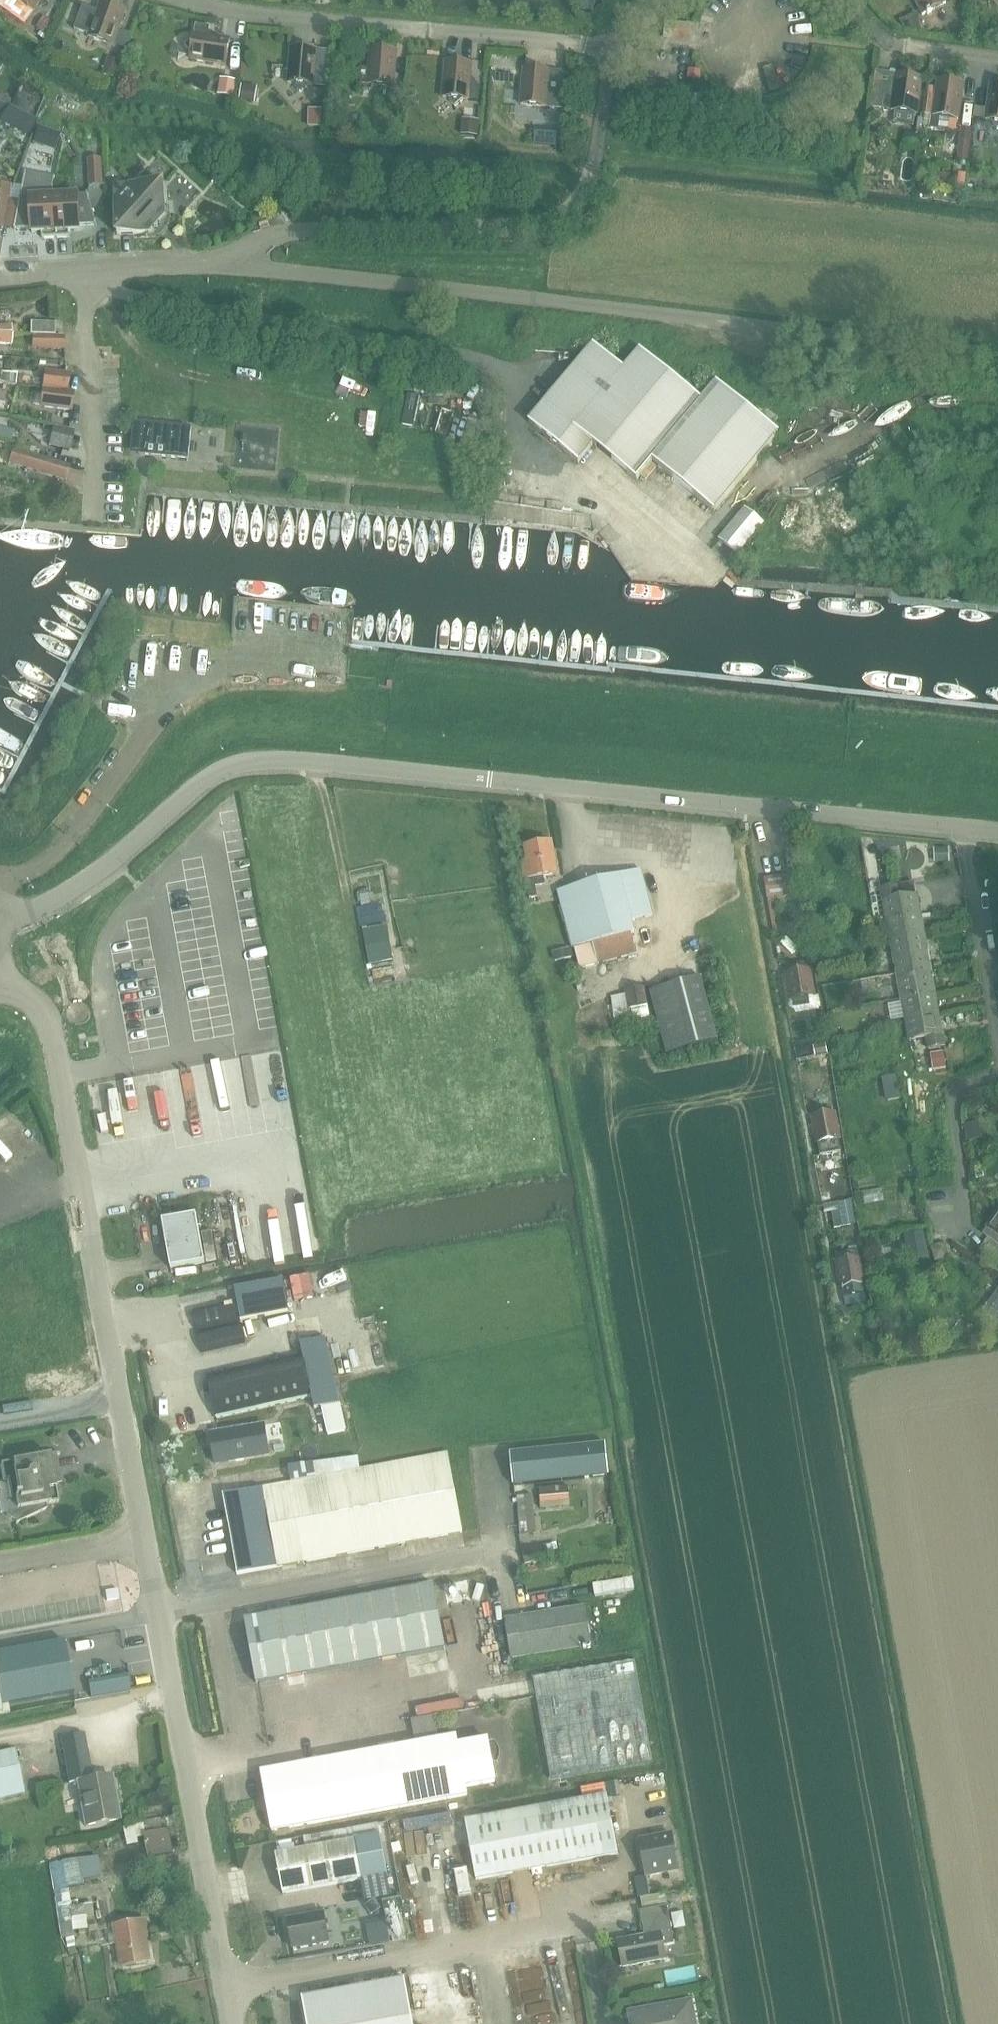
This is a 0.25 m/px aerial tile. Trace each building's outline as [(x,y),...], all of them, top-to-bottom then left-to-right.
[(33,11),(41,0),(17,0),(33,11)] [(581,10),(593,13),(597,0),(583,0),(581,10)] [(945,3),(944,0),(915,0),(922,15),(926,12),(928,14),(931,13),(930,10),(945,3)] [(82,6),(74,30),(89,36),(89,38),(113,46),(125,12),(101,3),(98,12),(82,6)] [(917,14),(900,23),(905,31),(922,33),(917,14)] [(46,19),(39,29),(47,35),(54,25),(46,19)] [(191,55),(190,60),(226,65),(230,40),(208,37),(210,27),(195,25),(193,40),(185,46),(191,55)] [(970,32),(969,40),(983,42),(984,34),(970,32)] [(291,48),(288,84),(293,85),(300,93),(307,86),(313,87),(323,87),(324,73),(314,72),(316,50),(291,48)] [(371,49),(369,70),(359,70),(358,84),(367,85),(367,86),(393,88),(396,52),(371,49)] [(108,59),(102,75),(115,80),(121,63),(108,59)] [(446,62),(442,98),(448,99),(455,107),(462,100),(468,101),(477,102),(479,87),(469,86),(471,65),(446,62)] [(524,69),(521,105),(526,106),(540,107),(546,108),(558,109),(560,91),(548,90),(549,72),(524,69)] [(871,93),(869,108),(874,108),(882,109),(917,114),(922,79),(896,75),(893,96),(884,95),(876,94),(871,93)] [(222,79),(219,95),(234,97),(237,81),(222,79)] [(958,120),(963,84),(938,80),(933,116),(958,120)] [(972,119),(985,120),(991,121),(997,130),(997,129),(997,85),(990,84),(987,108),(974,106),(972,119)] [(241,86),(238,102),(254,104),(256,88),(241,86)] [(394,88),(393,105),(405,106),(407,89),(394,88)] [(676,98),(674,110),(686,111),(687,99),(676,98)] [(688,99),(687,111),(700,113),(701,101),(688,99)] [(12,103),(6,113),(34,129),(40,118),(12,103)] [(463,120),(462,135),(477,136),(478,122),(463,120)] [(40,126),(34,141),(56,150),(62,134),(40,126)] [(545,136),(544,144),(555,145),(555,137),(545,136)] [(905,136),(903,149),(919,151),(920,138),(905,136)] [(101,161),(88,161),(89,186),(102,186),(101,161)] [(933,171),(931,184),(948,186),(950,173),(933,171)] [(42,239),(56,238),(54,196),(53,186),(54,178),(25,173),(14,230),(15,230),(15,229),(31,228),(31,233),(43,233),(43,238),(42,238),(42,239)] [(131,187),(115,188),(116,204),(117,236),(149,234),(149,226),(155,218),(164,218),(163,186),(131,187)] [(54,196),(56,238),(69,238),(69,237),(68,237),(68,232),(79,231),(79,226),(95,225),(95,226),(96,226),(87,194),(86,194),(86,195),(54,196)] [(31,323),(30,335),(38,335),(54,336),(55,323),(52,323),(31,323)] [(11,334),(11,326),(0,326),(0,333),(11,334)] [(11,344),(12,334),(11,334),(0,333),(0,344),(11,344)] [(32,335),(32,349),(63,351),(64,351),(64,350),(64,336),(63,336),(58,336),(56,336),(54,336),(38,335),(32,335)] [(701,402),(691,393),(639,351),(623,370),(593,344),(528,423),(578,464),(593,446),(636,481),(652,462),(714,513),(778,435),(716,384),(701,402)] [(45,371),(42,387),(69,391),(71,374),(45,371)] [(0,382),(0,383),(15,385),(16,375),(0,373),(0,382)] [(72,411),(73,406),(75,392),(69,391),(42,387),(40,407),(72,411)] [(140,422),(137,454),(187,458),(190,426),(140,422)] [(72,430),(52,425),(48,445),(67,449),(72,430)] [(6,463),(27,469),(31,456),(11,450),(6,463)] [(31,456),(27,469),(63,481),(68,468),(31,456)] [(745,508),(718,540),(737,556),(764,524),(745,508)] [(537,899),(535,887),(545,886),(544,878),(556,876),(551,844),(526,848),(529,863),(523,864),(526,881),(527,881),(530,900),(537,899)] [(948,849),(936,849),(936,862),(948,862),(948,849)] [(623,875),(558,892),(573,949),(574,949),(580,969),(598,964),(636,954),(631,934),(634,933),(631,922),(635,920),(653,916),(641,870),(623,875)] [(881,889),(887,922),(919,916),(915,895),(899,898),(897,886),(881,889)] [(368,894),(359,895),(361,906),(370,904),(368,894)] [(887,922),(891,941),(923,936),(919,916),(887,922)] [(386,928),(362,932),(369,967),(392,962),(386,928)] [(891,941),(896,969),(912,966),(928,963),(923,936),(891,941)] [(571,948),(554,952),(556,961),(573,957),(571,948)] [(807,997),(813,996),(808,971),(806,963),(786,966),(787,975),(791,1000),(792,1000),(793,1008),(809,1005),(807,997)] [(912,966),(913,972),(914,979),(930,976),(928,963),(912,966)] [(896,969),(897,975),(913,972),(912,966),(896,969)] [(897,975),(902,1002),(934,996),(930,976),(914,979),(913,972),(897,975)] [(666,1054),(717,1041),(701,978),(650,992),(666,1054)] [(627,994),(611,996),(614,1021),(650,1017),(646,987),(626,989),(627,994)] [(902,1002),(906,1021),(938,1016),(934,996),(902,1002)] [(909,1039),(926,1036),(941,1033),(938,1016),(906,1021),(909,1039)] [(943,1045),(941,1033),(926,1036),(928,1048),(943,1045)] [(826,1044),(814,1047),(816,1056),(828,1054),(826,1044)] [(944,1052),(931,1053),(933,1070),(946,1068),(944,1052)] [(837,1140),(838,1139),(834,1114),(812,1117),(817,1143),(820,1155),(839,1152),(837,1140)] [(0,1121),(0,1132),(11,1123),(6,1117),(0,1121)] [(979,1121),(965,1124),(968,1140),(982,1137),(979,1121)] [(913,1180),(904,1182),(908,1194),(917,1192),(913,1180)] [(851,1202),(823,1207),(825,1220),(831,1218),(833,1229),(855,1225),(851,1202)] [(983,1234),(997,1245),(997,1213),(983,1234)] [(196,1215),(162,1221),(171,1269),(205,1263),(196,1215)] [(923,1232),(905,1236),(909,1257),(927,1254),(923,1232)] [(944,1243),(931,1246),(934,1261),(947,1258),(944,1243)] [(837,1267),(835,1271),(837,1283),(840,1286),(841,1289),(842,1288),(843,1297),(862,1294),(861,1285),(862,1285),(858,1260),(857,1252),(835,1256),(837,1263),(837,1267)] [(241,1322),(289,1312),(282,1280),(235,1289),(237,1302),(193,1312),(202,1353),(246,1344),(241,1322)] [(984,1312),(994,1319),(996,1317),(997,1318),(997,1300),(994,1297),(984,1312)] [(937,1324),(919,1326),(921,1339),(939,1336),(937,1324)] [(302,1356),(207,1376),(215,1413),(216,1419),(245,1413),(312,1399),(314,1411),(322,1409),(323,1413),(328,1435),(345,1431),(341,1413),(325,1337),(300,1343),(302,1356)] [(264,1425),(229,1431),(210,1434),(215,1465),(269,1455),(264,1425)] [(604,1443),(510,1453),(514,1486),(608,1477),(604,1443)] [(11,1479),(15,1498),(10,1501),(7,1504),(6,1508),(5,1512),(7,1516),(10,1520),(15,1521),(16,1524),(46,1509),(45,1503),(58,1501),(54,1476),(59,1475),(56,1454),(60,1454),(59,1452),(0,1463),(3,1480),(11,1479)] [(446,1454),(360,1470),(358,1457),(292,1466),(295,1481),(223,1495),(237,1575),(461,1534),(446,1454)] [(516,1497),(521,1536),(537,1534),(532,1495),(516,1497)] [(525,1564),(549,1558),(546,1546),(522,1551),(525,1564)] [(444,1647),(432,1583),(244,1619),(255,1683),(258,1683),(444,1647)] [(513,1659),(590,1646),(584,1607),(506,1620),(513,1659)] [(0,1653),(0,1695),(2,1706),(71,1693),(68,1676),(62,1641),(0,1653)] [(534,1677),(551,1780),(653,1764),(637,1661),(534,1677)] [(374,1751),(385,1810),(467,1795),(466,1786),(495,1781),(487,1739),(458,1745),(457,1736),(439,1739),(434,1716),(411,1720),(415,1743),(374,1751)] [(85,1827),(119,1821),(111,1776),(92,1780),(83,1734),(61,1738),(69,1784),(77,1783),(85,1827)] [(24,1794),(15,1752),(14,1750),(0,1753),(0,1799),(24,1794)] [(271,1830),(385,1810),(374,1751),(274,1769),(260,1771),(271,1830)] [(621,1795),(619,1780),(606,1782),(609,1798),(621,1795)] [(573,1801),(465,1820),(476,1880),(584,1860),(618,1854),(607,1795),(573,1801)] [(355,1840),(380,1835),(378,1824),(303,1838),(305,1849),(355,1840)] [(143,1834),(147,1858),(172,1854),(168,1830),(143,1834)] [(672,1834),(639,1840),(646,1878),(679,1872),(672,1834)] [(380,1835),(275,1854),(283,1894),(387,1875),(380,1835)] [(50,1864),(62,1939),(75,1937),(74,1931),(89,1929),(88,1922),(87,1921),(96,1920),(93,1904),(83,1905),(82,1894),(70,1896),(64,1862),(50,1864)] [(375,1900),(365,1907),(371,1916),(381,1909),(375,1900)] [(644,1935),(618,1940),(622,1967),(666,1959),(663,1946),(674,1944),(674,1940),(667,1905),(640,1911),(644,1935)] [(287,1919),(293,1949),(329,1943),(323,1913),(287,1919)] [(96,1921),(88,1922),(89,1929),(89,1933),(97,1932),(96,1921)] [(144,1934),(147,1934),(145,1921),(114,1926),(120,1968),(149,1963),(144,1934)] [(385,1925),(368,1928),(371,1947),(388,1943),(385,1925)] [(405,1979),(302,1998),(307,2023),(413,2023),(405,1979)] [(664,1985),(653,1987),(655,1995),(665,1993),(664,1985)] [(633,2023),(694,2023),(690,2003),(631,2013),(633,2023)]
